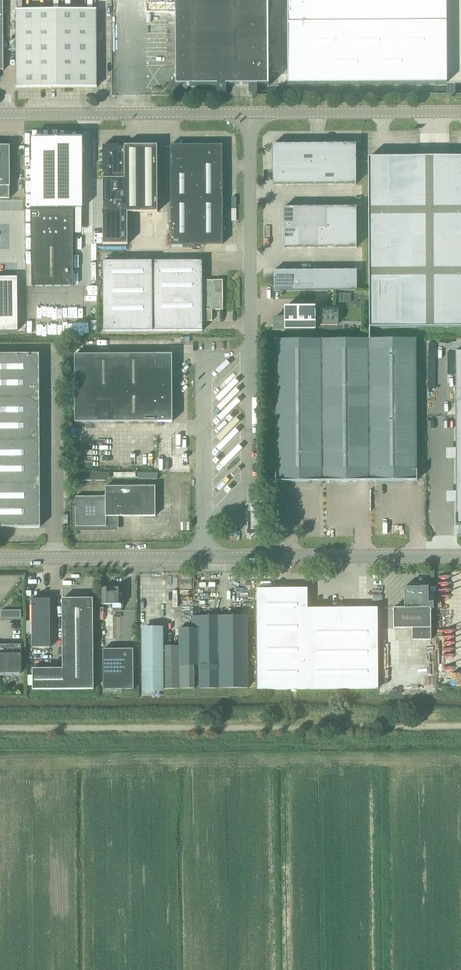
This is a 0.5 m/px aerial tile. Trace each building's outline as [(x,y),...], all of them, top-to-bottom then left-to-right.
[(176,2),(146,2),(146,12),(176,12),(177,71),(172,76),(176,80),(168,88),(174,94),(183,85),(187,89),(189,86),(231,86),(258,86),(271,86),(271,0),(176,0),(176,2)] [(291,86),(447,85),(455,85),(460,85),(460,0),(290,0),(291,86)] [(17,9),(17,83),(17,87),(97,87),(97,9),(17,9)] [(31,160),(30,160),(30,163),(31,163),(32,286),(73,286),(73,249),(73,234),(75,234),(75,225),(73,225),(73,209),(82,209),(82,174),(83,174),(83,170),(82,170),(82,159),(82,139),(82,138),(81,138),(32,139),(31,139),(31,140),(31,160)] [(356,184),(356,144),(273,144),(273,184),(356,184)] [(157,145),(119,146),(103,146),(103,174),(104,174),(104,178),(103,178),(103,244),(128,244),(127,212),(157,212),(157,145)] [(171,244),(223,244),(222,145),(171,145),(171,244)] [(10,198),(10,186),(10,146),(0,146),(0,198),(10,198)] [(370,327),(460,327),(460,156),(369,156),(370,327)] [(356,207),(283,207),(283,247),(356,247),(356,207)] [(212,309),(223,309),(222,292),(215,292),(215,280),(202,280),(202,260),(103,261),(103,331),(202,330),(202,320),(212,320),(212,309)] [(357,270),(273,270),(273,291),(357,290),(357,270)] [(18,331),(17,277),(0,277),(0,331),(18,331)] [(351,293),(337,294),(337,303),(351,302),(351,293)] [(316,330),(316,308),(286,308),(286,318),(275,318),(275,330),(316,330)] [(316,330),(338,330),(338,319),(339,318),(340,317),(340,315),(340,313),(339,312),(338,312),(338,311),(334,311),(334,308),(316,308),(316,330)] [(322,481),(321,339),(275,340),(275,481),(322,481)] [(321,339),(322,481),(369,480),(368,339),(321,339)] [(368,339),(369,480),(416,480),(416,339),(368,339)] [(456,351),(456,348),(448,348),(448,368),(455,368),(456,524),(460,524),(460,351),(456,351)] [(40,526),(39,354),(0,354),(0,526),(40,526)] [(172,354),(75,354),(75,422),(172,421),(172,354)] [(111,488),(101,489),(101,506),(111,506),(111,488)] [(121,488),(111,488),(111,506),(121,506),(121,488)] [(131,488),(121,488),(121,506),(131,506),(131,488)] [(141,488),(131,488),(131,506),(141,506),(141,488)] [(151,488),(141,488),(141,506),(151,506),(151,488)] [(161,488),(151,488),(151,506),(161,506),(161,488)] [(171,488),(161,488),(161,506),(171,506),(171,488)] [(181,488),(171,488),(171,506),(181,506),(181,488)] [(91,489),(81,489),(81,507),(91,507),(91,489)] [(101,489),(91,489),(91,507),(101,506),(101,489)] [(101,506),(91,507),(91,525),(101,525),(101,506)] [(111,506),(101,506),(101,525),(111,524),(111,506)] [(121,506),(111,506),(111,524),(121,524),(121,506)] [(131,506),(121,506),(121,524),(131,524),(131,506)] [(141,506),(131,506),(131,524),(141,524),(141,506)] [(151,506),(141,506),(141,524),(151,524),(151,506)] [(161,506),(151,506),(151,524),(161,524),(161,506)] [(171,506),(161,506),(161,524),(171,524),(171,506)] [(181,506),(171,506),(171,524),(181,524),(181,506)] [(249,530),(263,530),(263,506),(249,506),(249,530)] [(91,507),(81,507),(81,525),(91,525),(91,507)] [(428,586),(404,587),(404,603),(407,603),(407,607),(393,607),(393,628),(412,628),(412,639),(431,639),(431,628),(430,608),(433,608),(433,602),(428,602),(428,586)] [(102,589),(102,605),(122,604),(122,588),(102,589)] [(318,689),(317,608),(307,608),(307,588),(256,588),(257,689),(318,689)] [(63,668),(63,689),(93,689),(92,598),(62,599),(63,668)] [(32,647),(50,647),(50,599),(32,599),(32,647)] [(317,608),(318,689),(378,688),(377,607),(317,608)] [(1,618),(21,618),(21,610),(1,610),(1,618)] [(192,628),(186,628),(178,628),(178,645),(162,646),(163,689),(194,688),(194,665),(198,665),(199,688),(247,688),(246,616),(192,616),(192,628)] [(163,689),(162,646),(162,628),(142,629),(142,689),(163,689)] [(21,673),(21,644),(0,644),(0,673),(21,673)] [(133,649),(103,650),(103,689),(133,689),(133,649)] [(63,689),(63,668),(32,669),(33,690),(63,689)]
